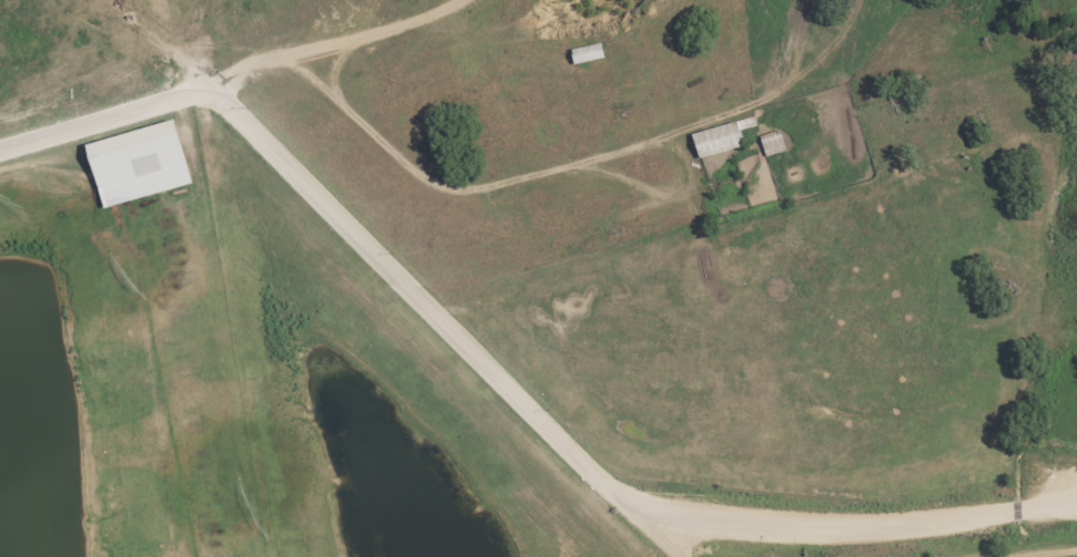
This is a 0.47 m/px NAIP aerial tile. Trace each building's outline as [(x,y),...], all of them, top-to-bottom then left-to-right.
[(575,66),(606,57),(602,43),(571,51),(575,66)] [(747,147),(743,130),(757,126),(755,118),(694,134),(701,159),(747,147)] [(787,153),(782,131),(762,136),(766,157),(787,153)]
